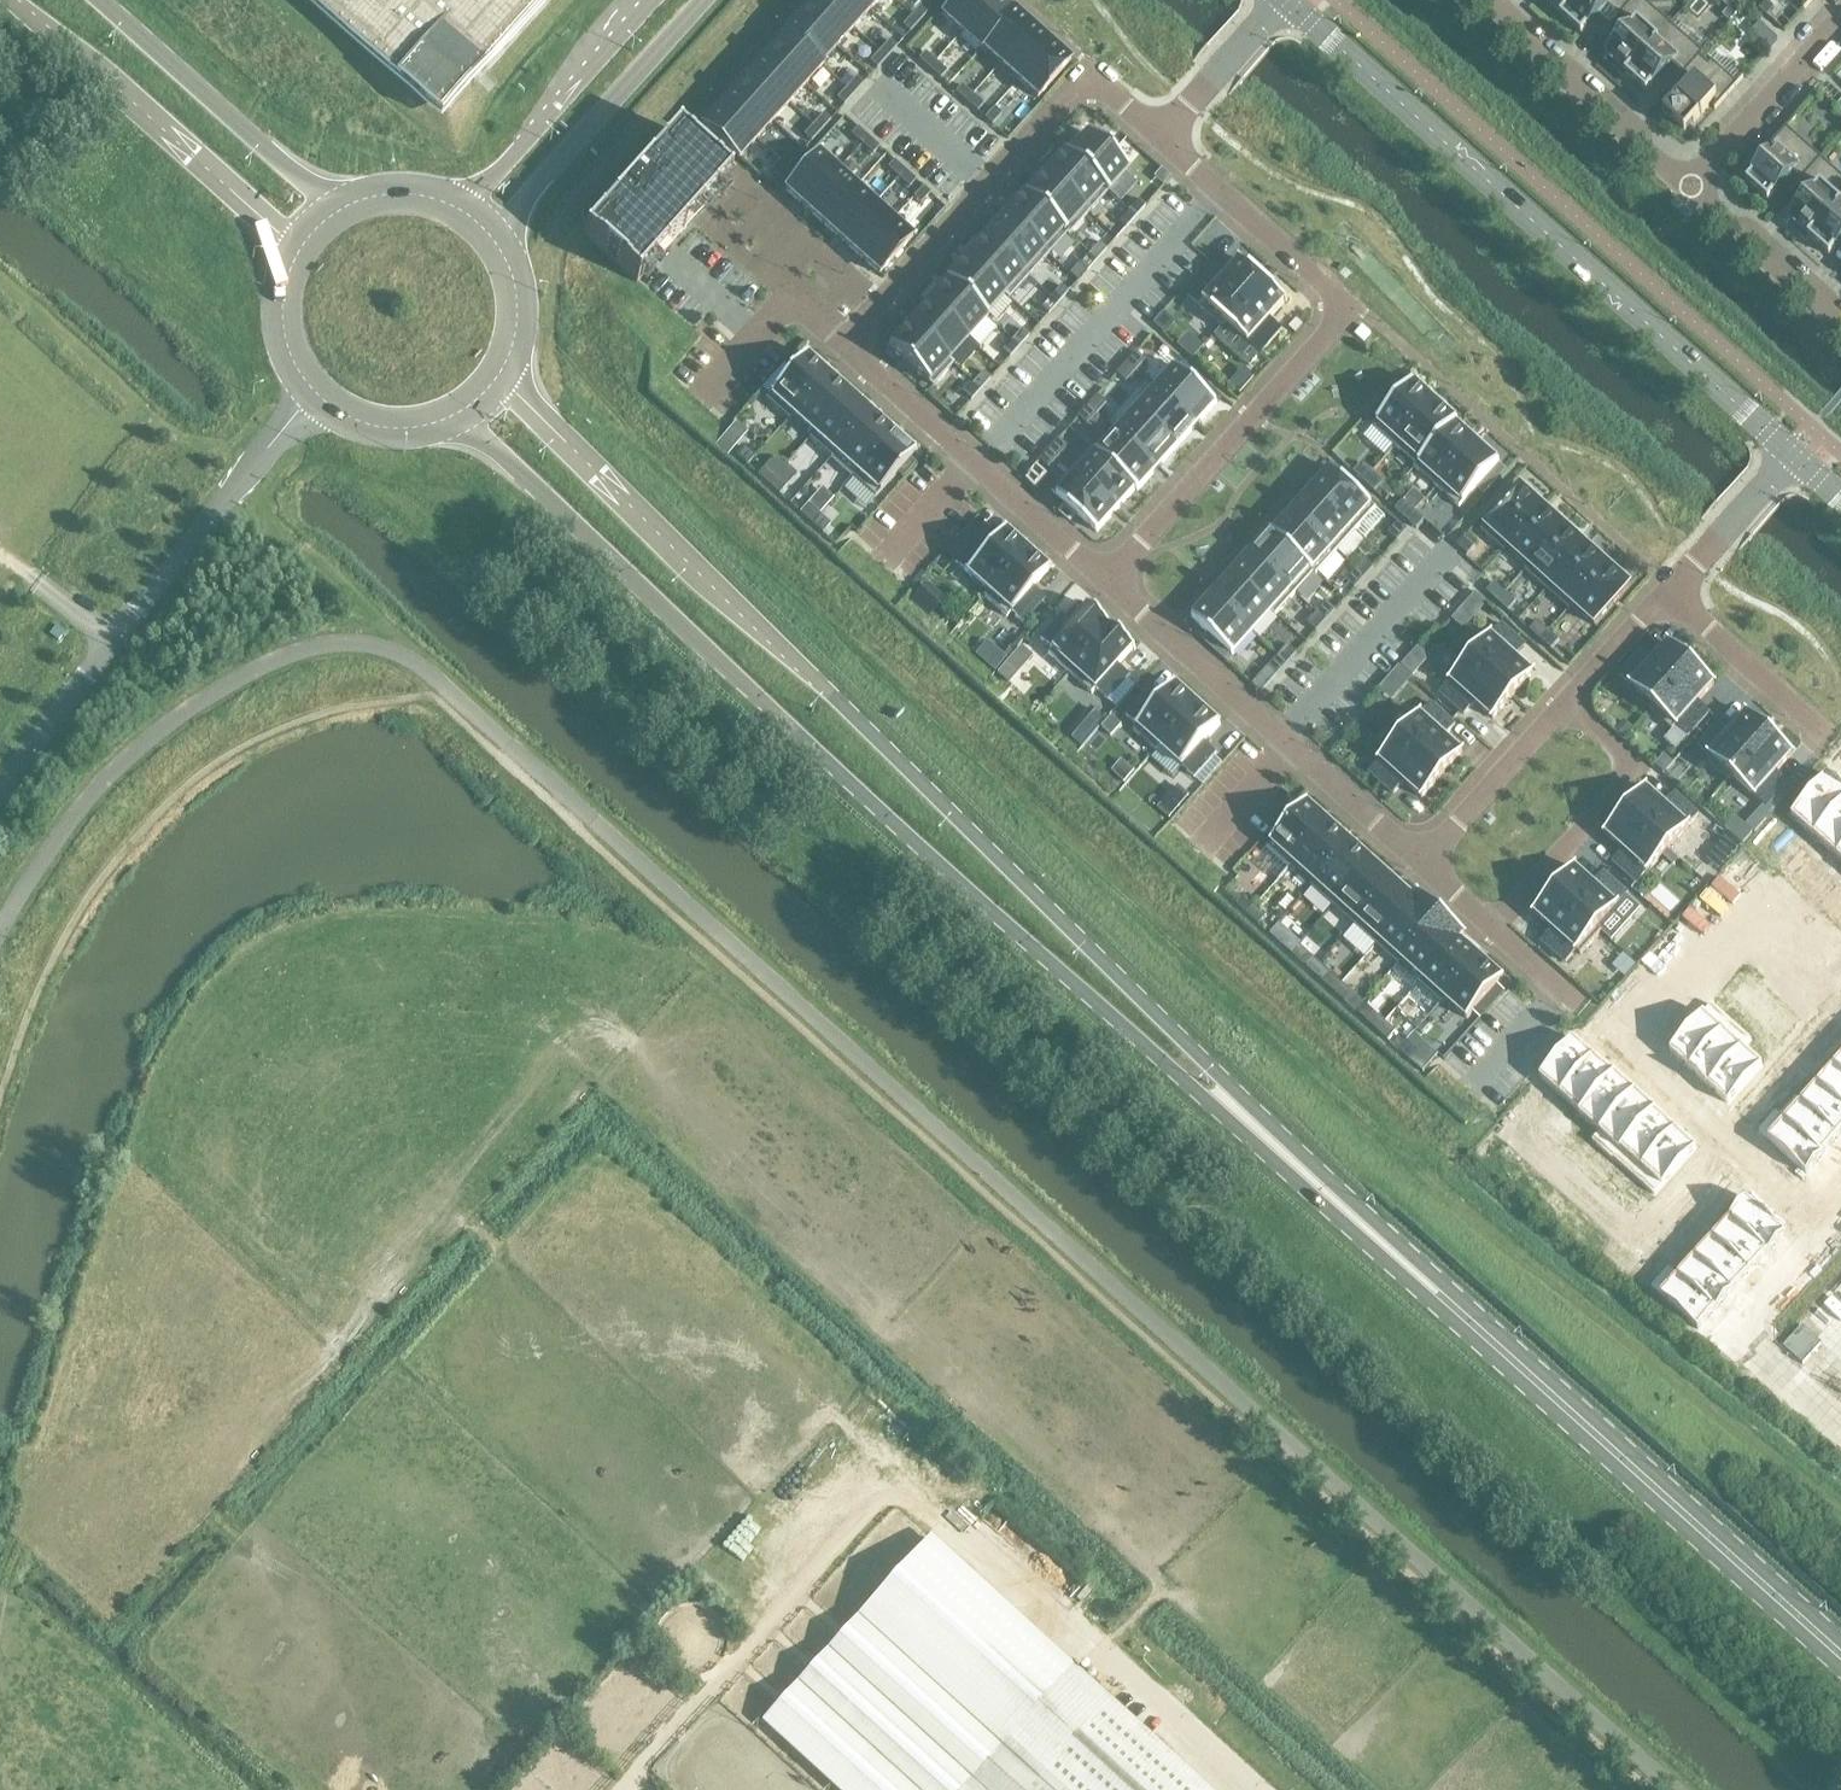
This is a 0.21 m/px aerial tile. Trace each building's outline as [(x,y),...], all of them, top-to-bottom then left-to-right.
[(448,111),(547,0),(324,0),(448,111)] [(823,0),(812,0),(800,13),(837,46),(853,27),(823,0)] [(860,0),(823,0),(853,27),(870,9),(860,0)] [(870,9),(878,0),(860,0),(870,9)] [(990,0),(955,0),(941,15),(961,33),(990,0)] [(1013,11),(1013,10),(1011,11),(998,0),(990,0),(961,33),(979,49),(1013,11)] [(1576,0),(1543,0),(1561,17),(1576,0)] [(1618,16),(1619,17),(1634,0),(1576,0),(1561,17),(1581,35),(1607,6),(1618,16)] [(1660,36),(1671,24),(1643,0),(1634,0),(1619,17),(1631,28),(1605,56),(1608,58),(1605,62),(1623,79),(1627,75),(1626,74),(1660,36)] [(1813,0),(1798,0),(1805,6),(1802,8),(1804,10),(1813,0)] [(1766,2),(1760,9),(1767,15),(1773,8),(1766,2)] [(919,21),(929,10),(922,3),(912,14),(919,21)] [(999,64),(1032,27),(1013,11),(979,49),(981,50),(982,49),(999,64)] [(837,46),(800,13),(784,31),(822,66),(823,65),(821,63),(837,46)] [(909,32),(919,21),(912,14),(902,25),(909,32)] [(1646,93),(1672,64),(1684,75),(1703,53),(1698,49),(1671,24),(1660,36),(1626,74),(1627,75),(1646,93)] [(1018,80),(1050,44),(1032,27),(999,64),(1018,80)] [(822,66),(784,31),(783,32),(784,34),(769,51),(805,84),(822,66)] [(889,39),(879,50),(887,57),(896,46),(889,39)] [(1037,98),(1070,61),(1050,44),(1018,80),(1037,98)] [(887,57),(879,50),(869,61),(877,68),(887,57)] [(805,84),(769,51),(752,69),(789,102),(805,84)] [(936,61),(925,52),(918,59),(929,69),(936,61)] [(1713,102),(1716,105),(1713,108),(1715,110),(1745,77),(1743,75),(1736,83),(1711,61),(1708,64),(1700,57),(1704,54),(1703,53),(1684,75),(1692,83),(1663,115),(1685,133),(1713,102)] [(946,71),(936,61),(929,69),(940,78),(946,71)] [(789,102),(752,69),(736,88),(773,120),(789,102)] [(856,76),(846,87),(853,94),(863,83),(856,76)] [(966,102),(972,94),(961,85),(955,92),(966,102)] [(843,105),(853,94),(846,87),(836,98),(843,105)] [(773,120),(736,88),(720,106),(756,139),(760,135),(773,120)] [(983,104),(972,94),(966,102),(977,111),(983,104)] [(756,139),(720,106),(702,125),(738,158),(756,139)] [(994,107),(984,118),(991,125),(1001,114),(994,107)] [(823,113),(813,124),(820,130),(830,119),(823,113)] [(811,141),(820,130),(813,124),(803,135),(811,141)] [(857,127),(851,134),(861,144),(868,137),(857,127)] [(1810,171),(1821,159),(1786,128),(1769,146),(1775,151),(1746,182),(1768,201),(1793,173),(1802,180),(1810,171)] [(636,281),(729,179),(677,132),(584,235),(636,281)] [(1127,169),(1087,133),(1068,154),(1064,150),(1063,152),(1107,192),(1127,169)] [(879,147),(868,137),(861,144),(872,154),(879,147)] [(790,149),(780,160),(788,166),(797,156),(790,149)] [(1107,192),(1063,152),(1044,173),(1088,213),(1107,192)] [(804,207),(837,170),(818,153),(785,190),(796,200),(804,207)] [(1821,159),(1810,171),(1802,180),(1814,191),(1788,219),(1790,222),(1787,225),(1806,242),(1809,238),(1808,237),(1840,201),(1840,177),(1821,159)] [(788,166),(780,160),(770,171),(778,177),(788,166)] [(887,167),(898,177),(904,170),(894,160),(887,167)] [(823,224),(856,187),(837,170),(804,207),(823,224)] [(915,180),(904,170),(898,177),(909,187),(915,180)] [(1088,213),(1044,173),(1026,194),(1024,192),(1023,194),(1069,235),(1088,213)] [(920,204),(930,193),(922,186),(913,197),(920,204)] [(841,240),(874,203),(856,187),(823,224),(841,240)] [(1069,235),(1023,194),(1003,215),(1048,255),(1066,234),(1068,236),(1069,235)] [(1145,206),(1137,199),(1128,210),(1135,217),(1145,206)] [(1808,237),(1809,238),(1829,255),(1840,242),(1840,201),(1808,237)] [(859,257),(892,220),(874,203),(841,240),(859,257)] [(1125,227),(1135,217),(1128,210),(1118,221),(1125,227)] [(1048,255),(1003,215),(984,237),(1028,277),(1048,255)] [(912,237),(892,220),(859,257),(879,274),(912,237)] [(1028,277),(984,237),(964,258),(1009,298),(1028,277)] [(1096,260),(1106,249),(1099,242),(1089,253),(1096,260)] [(1087,270),(1096,260),(1089,253),(1079,264),(1087,270)] [(1009,298),(964,258),(945,280),(987,317),(988,316),(986,315),(1004,295),(1008,299),(1009,298)] [(1222,327),(1263,281),(1240,260),(1239,261),(1240,262),(1225,279),(1213,268),(1187,297),(1222,327)] [(987,317),(945,280),(944,281),(946,282),(927,302),(968,339),(987,317)] [(1285,302),(1286,304),(1287,302),(1263,281),(1222,327),(1223,328),(1227,324),(1260,354),(1282,330),(1270,319),(1285,302)] [(1058,303),(1067,292),(1060,285),(1050,296),(1058,303)] [(1048,314),(1058,303),(1050,296),(1041,307),(1048,314)] [(968,339),(927,302),(908,324),(953,364),(953,363),(949,359),(968,339)] [(953,364),(908,324),(888,347),(932,387),(953,364)] [(1019,346),(1029,335),(1021,328),(1012,339),(1019,346)] [(1009,357),(1019,346),(1012,339),(1002,350),(1009,357)] [(1146,360),(1137,352),(1127,363),(1136,371),(1146,360)] [(787,419),(828,374),(805,354),(765,399),(787,419)] [(1126,382),(1136,371),(1127,363),(1117,374),(1126,382)] [(1217,403),(1177,367),(1157,389),(1197,426),(1217,403)] [(980,389),(990,378),(983,371),(973,382),(980,389)] [(809,438),(849,393),(828,374),(787,419),(788,420),(792,415),(812,433),(808,438),(809,438)] [(971,400),(980,389),(973,382),(963,393),(971,400)] [(1396,447),(1436,402),(1413,382),(1373,426),(1396,447)] [(1197,426),(1157,389),(1137,411),(1177,447),(1197,426)] [(830,457),(871,413),(849,393),(809,438),(830,457)] [(1107,403),(1098,395),(1089,406),(1098,414),(1107,403)] [(1415,468),(1457,422),(1436,402),(1396,447),(1416,465),(1414,467),(1415,468)] [(1088,425),(1098,414),(1089,406),(1079,417),(1088,425)] [(1177,447),(1137,411),(1119,431),(1114,428),(1158,469),(1177,447)] [(852,477),(892,432),(871,413),(830,457),(852,477)] [(736,418),(717,440),(729,450),(748,428),(736,418)] [(1437,487),(1477,443),(1456,424),(1458,422),(1457,422),(1415,468),(1437,487)] [(1158,469),(1114,428),(1095,449),(1093,447),(1092,448),(1139,490),(1158,469)] [(915,453),(892,432),(852,477),(875,497),(915,453)] [(1068,446),(1059,438),(1050,449),(1059,457),(1068,446)] [(1499,463),(1477,443),(1437,487),(1459,508),(1499,463)] [(744,446),(736,455),(746,465),(755,456),(744,446)] [(1139,490),(1092,448),(1073,470),(1117,510),(1136,489),(1138,491),(1139,490)] [(1049,468),(1059,457),(1050,449),(1040,460),(1049,468)] [(1361,463),(1353,472),(1364,482),(1372,473),(1361,463)] [(768,484),(776,475),(765,465),(757,474),(768,484)] [(1331,468),(1311,490),(1356,531),(1376,508),(1331,468)] [(1117,510),(1073,470),(1052,492),(1097,532),(1117,510)] [(1383,483),(1372,473),(1364,482),(1375,492),(1383,483)] [(787,485),(776,475),(768,484),(779,494),(787,485)] [(1503,551),(1543,507),(1521,486),(1481,531),(1503,551)] [(1356,531),(1311,490),(1291,512),(1336,553),(1356,531)] [(1395,509),(1407,520),(1415,512),(1403,501),(1395,509)] [(808,504),(800,513),(811,523),(819,514),(808,504)] [(1525,570),(1565,526),(1543,507),(1503,551),(1504,552),(1508,547),(1528,565),(1524,570),(1525,570)] [(1336,553),(1291,512),(1273,532),(1271,531),(1270,532),(1317,574),(1336,553)] [(1424,520),(1415,512),(1407,520),(1416,529),(1424,520)] [(830,524),(819,514),(811,523),(822,533),(830,524)] [(1407,530),(1398,522),(1388,533),(1397,541),(1407,530)] [(1546,590),(1586,545),(1565,526),(1525,570),(1546,590)] [(983,596),(1025,550),(1003,530),(987,547),(975,537),(953,561),(987,591),(983,596)] [(1317,574),(1270,532),(1251,554),(1296,594),(1314,573),(1316,575),(1317,574)] [(1457,545),(1468,555),(1476,546),(1465,536),(1457,545)] [(1568,609),(1608,565),(1586,545),(1546,590),(1568,609)] [(1048,570),(1025,550),(983,596),(1006,616),(1010,612),(1022,623),(1044,599),(1032,588),(1048,570)] [(1296,594),(1251,554),(1232,575),(1276,615),(1279,613),(1296,594)] [(1364,578),(1374,567),(1365,559),(1355,570),(1364,578)] [(1630,585),(1608,565),(1568,609),(1569,610),(1573,606),(1594,625),(1630,585)] [(1364,578),(1355,570),(1346,580),(1355,588),(1364,578)] [(1276,615),(1232,575),(1212,597),(1253,633),(1271,612),(1276,616),(1276,615)] [(1494,583),(1486,591),(1497,601),(1505,592),(1494,583)] [(1516,602),(1505,592),(1497,601),(1508,611),(1516,602)] [(1253,633),(1212,597),(1192,619),(1232,655),(1253,633)] [(1326,621),(1336,610),(1327,602),(1317,613),(1326,621)] [(1070,674),(1112,627),(1088,606),(1087,607),(1088,608),(1073,625),(1061,614),(1039,638),(1051,649),(1047,653),(1070,674)] [(1316,632),(1326,621),(1317,613),(1307,623),(1316,632)] [(1540,640),(1548,631),(1537,621),(1529,630),(1540,640)] [(1515,658),(1526,646),(1502,624),(1471,658),(1467,654),(1467,655),(1513,696),(1533,674),(1515,658)] [(1135,649),(1112,627),(1070,674),(1092,694),(1096,690),(1108,700),(1130,676),(1118,665),(1133,649),(1134,650),(1135,649)] [(1559,640),(1548,631),(1540,640),(1551,650),(1559,640)] [(986,637),(976,651),(997,667),(1007,652),(986,637)] [(1384,689),(1399,698),(1430,650),(1416,640),(1384,689)] [(1015,642),(1000,672),(1015,680),(1030,650),(1015,642)] [(1650,710),(1691,664),(1669,644),(1653,661),(1641,651),(1619,675),(1653,705),(1649,709),(1650,710)] [(1288,645),(1278,656),(1287,664),(1297,653),(1288,645)] [(1513,696),(1467,655),(1446,677),(1450,681),(1440,693),(1464,715),(1475,703),(1493,719),(1513,696)] [(1277,675),(1287,664),(1278,656),(1269,667),(1277,675)] [(1714,684),(1691,664),(1650,710),(1672,731),(1676,726),(1688,737),(1710,713),(1698,702),(1714,684)] [(1156,751),(1198,704),(1175,684),(1159,702),(1147,692),(1126,716),(1137,726),(1133,731),(1156,751)] [(1455,725),(1431,703),(1420,715),(1416,711),(1396,734),(1442,775),(1462,753),(1445,737),(1455,725)] [(1220,725),(1198,704),(1156,751),(1156,752),(1160,747),(1194,778),(1216,753),(1204,743),(1220,725)] [(1086,742),(1105,714),(1095,707),(1076,735),(1086,742)] [(1728,781),(1770,734),(1747,714),(1731,732),(1719,721),(1697,745),(1709,756),(1705,760),(1728,781)] [(1442,775),(1396,734),(1395,735),(1399,739),(1369,772),(1393,794),(1404,782),(1422,798),(1442,775)] [(1792,754),(1770,734),(1728,781),(1729,781),(1733,777),(1766,807),(1788,783),(1776,772),(1792,754)] [(1792,815),(1815,836),(1840,807),(1840,787),(1827,775),(1792,815)] [(1674,792),(1663,804),(1646,789),(1626,811),(1668,849),(1699,815),(1674,792)] [(1290,868),(1330,823),(1307,803),(1267,847),(1290,868)] [(1816,836),(1838,856),(1840,852),(1840,807),(1816,836)] [(1668,849),(1626,811),(1605,834),(1623,849),(1612,861),(1637,883),(1668,849)] [(1312,887),(1352,842),(1330,823),(1290,868),(1291,868),(1295,864),(1315,882),(1311,886),(1312,887)] [(1750,840),(1741,850),(1749,856),(1758,846),(1750,840)] [(1333,906),(1373,862),(1352,842),(1312,887),(1333,906)] [(1355,925),(1395,881),(1373,862),(1333,906),(1355,925)] [(1593,884),(1575,868),(1555,891),(1571,906),(1601,932),(1602,931),(1597,928),(1627,894),(1603,872),(1593,884)] [(1805,879),(1796,890),(1802,895),(1812,885),(1805,879)] [(1376,945),(1420,896),(1419,895),(1415,899),(1395,881),(1355,925),(1376,945)] [(1813,885),(1803,896),(1809,901),(1818,891),(1813,885)] [(1571,906),(1555,891),(1534,913),(1552,929),(1541,941),(1566,963),(1576,951),(1581,955),(1601,932),(1571,906)] [(1245,896),(1237,905),(1248,914),(1256,906),(1245,896)] [(1398,964),(1442,915),(1420,896),(1376,945),(1398,964)] [(1267,915),(1256,906),(1248,914),(1259,924),(1267,915)] [(1419,983),(1463,935),(1442,915),(1398,964),(1398,965),(1402,961),(1422,978),(1418,983),(1419,983)] [(1291,953),(1299,944),(1288,935),(1280,944),(1291,953)] [(1441,1003),(1481,958),(1460,940),(1464,936),(1463,935),(1419,983),(1441,1003)] [(1310,954),(1299,944),(1291,953),(1302,963),(1310,954)] [(1503,979),(1481,958),(1441,1003),(1442,1004),(1445,999),(1467,1019),(1503,979)] [(1750,962),(1740,973),(1747,979),(1756,968),(1750,962)] [(1331,973),(1323,982),(1334,992),(1342,983),(1331,973)] [(1353,993),(1342,983),(1334,992),(1345,1002),(1353,993)] [(1777,998),(1767,1008),(1774,1014),(1783,1004),(1777,998)] [(1783,1004),(1774,1014),(1781,1020),(1790,1010),(1783,1004)] [(1374,1012),(1366,1021),(1377,1030),(1385,1021),(1374,1012)] [(1824,1012),(1819,1018),(1829,1027),(1834,1021),(1824,1012)] [(1705,1013),(1670,1052),(1689,1069),(1723,1030),(1705,1013)] [(1818,1018),(1813,1025),(1823,1034),(1828,1027),(1818,1018)] [(1396,1031),(1385,1021),(1377,1030),(1388,1040),(1396,1031)] [(1724,1030),(1689,1069),(1709,1086),(1743,1048),(1724,1030)] [(1541,1076),(1540,1077),(1561,1095),(1594,1056),(1573,1038),(1541,1076)] [(1407,1041),(1399,1050),(1410,1060),(1418,1051),(1407,1041)] [(1743,1048),(1709,1086),(1730,1104),(1764,1066),(1743,1048)] [(1791,1048),(1785,1054),(1796,1063),(1801,1057),(1791,1048)] [(1786,1055),(1780,1061),(1789,1070),(1795,1063),(1786,1055)] [(1594,1057),(1561,1095),(1581,1113),(1615,1074),(1594,1057)] [(1817,1084),(1840,1105),(1840,1071),(1835,1065),(1817,1084)] [(1581,1113),(1580,1114),(1601,1132),(1637,1092),(1616,1073),(1581,1113)] [(1801,1102),(1840,1137),(1840,1135),(1840,1105),(1818,1084),(1801,1102)] [(1758,1085),(1752,1091),(1762,1100),(1768,1094),(1758,1085)] [(1752,1091),(1747,1097),(1757,1107),(1762,1100),(1752,1091)] [(1637,1092),(1601,1132),(1620,1150),(1657,1110),(1637,1092)] [(1801,1103),(1785,1121),(1824,1155),(1840,1137),(1801,1103)] [(1535,1109),(1526,1119),(1533,1125),(1542,1115),(1535,1109)] [(1656,1111),(1622,1150),(1642,1168),(1676,1129),(1656,1111)] [(1542,1115),(1533,1125),(1539,1131),(1548,1121),(1542,1115)] [(1785,1121),(1769,1139),(1807,1173),(1824,1155),(1785,1121)] [(1677,1130),(1643,1168),(1663,1186),(1697,1147),(1677,1130)] [(1576,1146),(1568,1156),(1574,1162),(1583,1151),(1576,1146)] [(1583,1151),(1574,1162),(1580,1167),(1589,1157),(1583,1151)] [(1618,1183),(1609,1193),(1615,1198),(1624,1188),(1618,1183)] [(1706,1183),(1700,1190),(1710,1199),(1716,1193),(1706,1183)] [(1625,1188),(1616,1198),(1622,1204),(1632,1194),(1625,1188)] [(1700,1190),(1694,1196),(1704,1205),(1709,1199),(1700,1190)] [(1747,1198),(1730,1218),(1769,1252),(1786,1232),(1747,1198)] [(1730,1218),(1713,1238),(1751,1272),(1768,1252),(1730,1218)] [(1671,1223),(1665,1230),(1675,1239),(1681,1232),(1671,1223)] [(1665,1230),(1659,1236),(1669,1245),(1675,1239),(1665,1230)] [(1713,1238),(1695,1257),(1734,1291),(1751,1272),(1713,1238)] [(1695,1258),(1679,1277),(1718,1310),(1734,1291),(1695,1258)] [(1635,1263),(1630,1270),(1640,1278),(1645,1272),(1635,1263)] [(1678,1276),(1660,1297),(1700,1330),(1717,1309),(1678,1276)] [(1073,1669),(925,1538),(859,1615),(1002,1747),(1048,1789),(1205,1789),(1073,1669)] [(1002,1747),(859,1615),(770,1713),(854,1789),(1048,1789),(1002,1747)]
